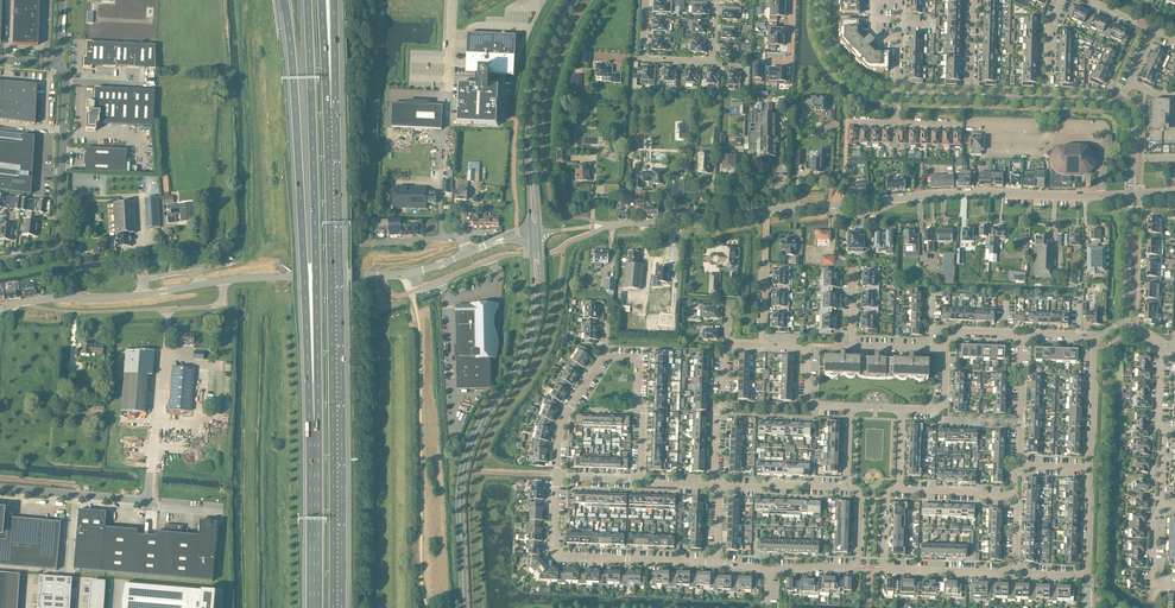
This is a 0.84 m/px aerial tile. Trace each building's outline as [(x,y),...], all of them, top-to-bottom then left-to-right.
[(672,0),(666,0),(657,0),(656,4),(654,4),(654,6),(654,12),(658,12),(658,13),(662,13),(662,12),(672,13),(672,0)] [(770,8),(785,9),(785,1),(778,0),(770,0),(770,8)] [(842,0),(840,0),(840,8),(841,8),(841,12),(857,13),(858,0),(842,0)] [(1036,1),(1042,4),(1040,6),(1045,8),(1049,0),(1037,0),(1036,1)] [(707,3),(707,2),(689,1),(689,6),(692,6),(691,14),(698,14),(698,15),(702,15),(702,14),(706,15),(706,9),(707,9),(706,9),(707,7),(705,7),(705,3),(707,3)] [(1077,20),(1083,9),(1079,7),(1079,8),(1076,6),(1075,7),(1072,6),(1066,18),(1070,20),(1071,18),(1077,20)] [(741,13),(741,8),(723,7),(725,7),(725,12),(723,12),(723,14),(722,13),(722,14),(723,14),(723,19),(727,19),(727,20),(731,21),(731,20),(737,20),(738,13),(741,13)] [(785,17),(785,9),(770,8),(769,20),(777,20),(777,16),(785,17)] [(1086,28),(1091,15),(1088,13),(1089,12),(1086,11),(1086,10),(1083,9),(1077,20),(1083,23),(1081,26),(1086,28)] [(1096,29),(1102,18),(1099,16),(1098,17),(1095,15),(1095,16),(1091,15),(1086,28),(1090,30),(1091,27),(1096,29)] [(652,25),(653,25),(653,30),(657,31),(656,36),(661,36),(662,31),(668,31),(668,24),(671,24),(671,19),(653,18),(653,19),(655,19),(655,23),(653,23),(653,25),(652,25)] [(1105,37),(1111,24),(1108,22),(1108,21),(1105,20),(1105,19),(1102,18),(1096,29),(1102,32),(1101,35),(1105,37)] [(706,22),(706,21),(688,20),(688,25),(691,25),(690,33),(697,33),(696,34),(700,34),(701,33),(705,33),(705,28),(706,28),(705,28),(705,26),(703,26),(704,22),(706,22)] [(857,35),(857,21),(841,21),(841,25),(839,25),(839,33),(841,33),(840,41),(846,47),(845,48),(850,54),(851,53),(868,70),(876,70),(876,72),(884,72),(884,71),(888,71),(888,65),(889,65),(889,61),(888,61),(888,55),(875,54),(871,51),(873,49),(875,46),(873,44),(875,43),(870,37),(864,43),(857,35)] [(1116,39),(1121,27),(1118,25),(1118,26),(1115,24),(1114,26),(1111,24),(1105,37),(1109,39),(1110,36),(1116,39)] [(777,25),(769,25),(769,37),(784,38),(784,30),(777,29),(777,25)] [(740,32),(740,27),(722,26),(724,26),(724,31),(722,30),(722,32),(721,32),(721,33),(722,33),(721,38),(726,38),(726,39),(730,40),(730,39),(736,39),(737,32),(740,32)] [(1121,27),(1116,39),(1121,41),(1120,44),(1124,46),(1130,33),(1127,32),(1127,30),(1124,29),(1125,28),(1121,27)] [(466,85),(466,84),(458,84),(458,99),(459,99),(458,116),(457,116),(456,124),(472,125),(472,124),(486,124),(486,126),(498,126),(498,115),(497,115),(498,101),(499,101),(500,86),(492,85),(492,86),(489,86),(489,75),(514,76),(516,36),(468,34),(466,74),(476,74),(475,85),(466,85)] [(24,45),(25,37),(13,37),(12,44),(24,45)] [(38,45),(38,38),(25,37),(24,45),(38,45)] [(670,43),(670,38),(652,37),(652,38),(654,38),(654,42),(652,42),(652,44),(651,44),(652,44),(652,49),(656,50),(656,53),(660,53),(660,50),(667,50),(667,43),(670,43)] [(783,46),(784,38),(769,37),(768,49),(776,49),(776,45),(783,46)] [(705,41),(705,40),(687,39),(687,44),(689,44),(689,52),(695,52),(695,53),(699,53),(699,52),(704,52),(704,47),(705,47),(704,47),(704,45),(702,45),(703,41),(705,41)] [(109,67),(110,43),(93,42),(87,42),(86,58),(84,58),(83,68),(88,68),(91,69),(92,66),(103,67),(109,67)] [(121,68),(122,44),(110,43),(109,67),(116,67),(121,68)] [(133,68),(134,44),(122,44),(121,68),(127,68),(133,68)] [(145,69),(146,45),(134,44),(133,68),(139,69),(139,68),(145,69)] [(145,69),(149,69),(155,69),(154,54),(155,45),(146,45),(145,69)] [(739,51),(739,46),(721,45),(723,45),(723,50),(721,49),(721,51),(720,51),(720,52),(721,52),(720,57),(725,57),(725,58),(729,59),(729,58),(735,58),(736,51),(739,51)] [(1152,55),(1165,61),(1169,52),(1159,47),(1157,51),(1155,49),(1154,52),(1153,52),(1152,55)] [(1102,54),(1115,60),(1116,56),(1117,54),(1105,48),(1102,54)] [(580,63),(589,64),(590,52),(581,51),(580,63)] [(1113,63),(1115,60),(1102,54),(1099,60),(1111,65),(1112,63),(1113,63)] [(1162,67),(1165,61),(1152,55),(1150,59),(1151,59),(1150,61),(1162,67)] [(1110,68),(1111,65),(1099,60),(1096,66),(1109,72),(1111,68),(1110,68)] [(751,61),(751,65),(754,65),(753,81),(762,82),(762,65),(759,65),(759,61),(751,61)] [(1162,67),(1150,61),(1149,64),(1148,63),(1146,67),(1156,72),(1159,66),(1162,67)] [(606,65),(603,64),(596,64),(596,76),(611,77),(611,82),(620,83),(620,74),(612,74),(612,67),(606,67),(606,65)] [(649,67),(649,66),(649,67),(644,67),(643,71),(642,71),(642,75),(643,75),(642,85),(655,85),(656,67),(655,67),(655,69),(651,69),(651,67),(649,67)] [(1107,75),(1109,72),(1096,66),(1099,67),(1096,72),(1094,71),(1106,77),(1107,75)] [(1154,77),(1156,72),(1146,67),(1145,70),(1145,71),(1144,73),(1156,79),(1156,78),(1154,77)] [(670,68),(671,68),(670,68),(665,68),(665,73),(664,72),(663,76),(664,76),(664,83),(671,83),(671,86),(676,86),(677,69),(677,71),(672,70),(672,68),(670,68)] [(692,70),(692,69),(691,69),(691,70),(686,69),(686,74),(683,74),(683,78),(686,78),(685,84),(693,85),(692,87),(697,88),(698,70),(698,72),(694,72),(694,70),(692,70)] [(777,84),(778,69),(770,69),(770,76),(766,76),(765,84),(777,84)] [(786,69),(778,69),(777,84),(789,85),(790,77),(786,77),(786,69)] [(713,71),(713,70),(713,71),(707,70),(707,75),(704,75),(704,79),(707,79),(706,88),(719,89),(720,71),(719,71),(719,73),(715,73),(715,71),(713,71)] [(735,72),(735,71),(734,71),(734,72),(729,72),(729,76),(728,76),(727,80),(728,80),(728,89),(740,90),(741,72),(741,74),(736,74),(736,72),(735,72)] [(1105,79),(1106,77),(1094,71),(1089,81),(1099,86),(1101,82),(1104,83),(1105,80),(1105,79)] [(922,83),(923,73),(909,73),(909,75),(908,79),(912,79),(911,83),(922,83)] [(959,76),(959,74),(946,73),(945,84),(956,84),(956,80),(960,81),(960,76),(959,76)] [(1152,88),(1156,79),(1144,73),(1143,75),(1142,75),(1141,79),(1144,80),(1142,83),(1152,88)] [(985,85),(996,86),(996,75),(983,75),(983,77),(982,77),(982,81),(985,81),(985,85)] [(1036,79),(1036,76),(1022,76),(1022,86),(1033,87),(1033,83),(1036,83),(1036,79)] [(1062,87),(1073,88),(1073,77),(1060,77),(1060,79),(1059,79),(1059,83),(1062,84),(1062,87)] [(8,102),(9,83),(3,82),(1,101),(8,102)] [(14,103),(16,83),(9,83),(8,102),(14,103)] [(21,103),(23,84),(16,83),(14,103),(21,103)] [(28,104),(29,85),(23,84),(21,103),(28,104)] [(28,104),(36,105),(37,85),(29,85),(28,104)] [(153,126),(154,91),(101,88),(95,88),(94,103),(92,103),(92,102),(86,102),(86,110),(89,110),(89,112),(88,112),(88,114),(88,115),(88,118),(86,118),(85,130),(95,131),(96,124),(98,124),(153,126)] [(825,111),(826,98),(811,97),(811,99),(802,98),(801,109),(811,109),(811,110),(825,111)] [(1167,126),(1165,126),(1165,116),(1169,116),(1169,101),(1170,101),(1152,100),(1151,132),(1150,132),(1149,139),(1149,144),(1154,144),(1162,144),(1162,143),(1174,144),(1174,125),(1174,130),(1169,130),(1169,127),(1168,126),(1167,126)] [(417,128),(418,102),(407,101),(407,104),(393,103),(392,127),(417,128)] [(12,121),(14,103),(8,102),(6,121),(12,121)] [(418,102),(417,128),(442,129),(443,106),(429,105),(429,102),(418,102)] [(19,122),(21,103),(14,103),(12,121),(19,122)] [(25,123),(28,104),(21,103),(19,122),(25,123)] [(35,124),(36,105),(28,104),(25,123),(35,124)] [(765,104),(765,114),(758,114),(758,110),(753,110),(753,113),(749,113),(749,149),(754,149),(754,156),(761,156),(761,157),(775,157),(776,114),(773,114),(773,104),(765,104)] [(861,147),(861,130),(861,132),(857,132),(857,130),(850,130),(849,144),(856,144),(856,147),(861,147)] [(872,147),(872,130),(872,132),(868,132),(868,130),(861,130),(861,147),(861,144),(867,145),(867,147),(872,147)] [(883,148),(883,130),(883,133),(879,132),(879,130),(872,130),(872,147),(872,145),(878,145),(878,147),(883,148)] [(894,148),(894,133),(890,133),(890,131),(883,130),(883,148),(883,145),(889,145),(889,148),(894,148)] [(905,148),(905,131),(899,131),(899,133),(894,133),(894,148),(899,148),(899,145),(905,146),(905,148)] [(916,146),(917,131),(910,131),(910,133),(906,133),(906,131),(905,131),(905,148),(910,148),(910,146),(916,146)] [(928,134),(928,132),(921,132),(921,134),(917,133),(917,131),(916,146),(916,149),(921,149),(921,146),(927,146),(928,134)] [(939,134),(939,132),(932,132),(932,134),(928,134),(927,146),(927,149),(932,149),(932,146),(938,147),(938,149),(938,147),(939,134)] [(950,134),(950,132),(943,132),(943,134),(939,134),(938,147),(938,149),(943,149),(943,147),(949,147),(949,150),(949,147),(950,147),(950,134)] [(949,147),(949,150),(954,150),(954,147),(961,147),(961,133),(954,133),(954,135),(950,134),(950,147),(949,147)] [(981,138),(981,133),(971,133),(971,137),(970,137),(970,151),(970,155),(981,156),(981,155),(981,151),(983,151),(983,138),(981,138)] [(32,168),(35,136),(23,135),(22,145),(0,142),(0,164),(20,167),(20,173),(32,174),(32,168)] [(734,137),(734,146),(743,146),(743,138),(734,137)] [(1065,146),(1057,148),(1051,154),(1050,158),(1046,159),(1046,161),(1047,162),(1051,177),(1050,178),(1050,177),(1049,177),(1049,188),(1076,188),(1075,184),(1071,184),(1071,177),(1080,177),(1088,175),(1093,169),(1095,161),(1093,154),(1088,148),(1080,146),(1065,146)] [(125,174),(126,150),(86,148),(86,154),(84,154),(84,160),(114,161),(113,174),(125,174)] [(567,162),(567,149),(557,149),(557,162),(567,162)] [(734,156),(735,151),(723,151),(723,156),(722,156),(721,157),(721,160),(721,161),(720,161),(720,164),(721,164),(721,170),(735,170),(736,156),(734,156)] [(699,173),(700,173),(708,173),(710,154),(710,153),(699,153),(699,163),(699,173)] [(825,154),(818,154),(818,157),(817,157),(817,158),(812,158),(811,172),(817,172),(819,172),(821,172),(821,168),(825,169),(825,154)] [(113,174),(114,161),(84,160),(83,166),(85,166),(85,172),(113,174)] [(479,182),(480,165),(469,164),(468,173),(465,172),(464,185),(463,185),(463,182),(459,182),(459,185),(461,185),(461,189),(456,189),(455,199),(467,200),(467,197),(468,197),(469,193),(467,193),(468,181),(479,182)] [(590,177),(590,174),(589,174),(589,166),(577,165),(577,177),(576,177),(576,178),(577,178),(577,181),(589,181),(589,177),(590,177)] [(663,175),(663,171),(652,170),(652,174),(640,173),(640,179),(634,178),(634,188),(642,189),(642,181),(649,181),(649,187),(652,189),(653,189),(653,184),(663,184),(664,175),(663,175)] [(31,194),(32,174),(20,173),(17,172),(16,177),(20,177),(19,181),(0,179),(0,191),(31,194)] [(1034,187),(1035,172),(1035,173),(1030,172),(1030,173),(1024,172),(1023,186),(1034,187)] [(1044,188),(1043,173),(1035,172),(1034,187),(1044,188)] [(990,185),(991,173),(979,173),(978,185),(978,186),(991,186),(991,185),(990,185)] [(991,173),(990,185),(991,185),(994,185),(994,186),(1003,186),(1003,174),(991,173)] [(899,179),(892,180),(891,178),(892,177),(885,178),(886,178),(886,180),(887,192),(887,191),(894,191),(898,190),(905,190),(906,190),(905,178),(904,178),(904,179),(904,176),(898,177),(899,179)] [(954,187),(953,176),(944,176),(930,177),(931,188),(954,187)] [(1021,186),(1022,177),(1010,176),(1009,180),(1010,180),(1010,187),(1014,187),(1015,186),(1021,186)] [(851,198),(856,197),(867,196),(866,182),(855,183),(856,189),(847,190),(847,198),(851,197),(851,198)] [(426,193),(426,188),(393,187),(393,208),(426,208),(426,203),(431,203),(431,193),(426,193)] [(10,197),(0,195),(0,208),(2,208),(8,209),(10,197)] [(162,197),(162,204),(173,204),(173,196),(162,197)] [(20,210),(22,198),(10,197),(8,209),(14,209),(14,210),(20,210)] [(135,233),(134,202),(119,203),(118,197),(113,198),(116,247),(131,246),(130,233),(135,233)] [(32,211),(33,200),(22,198),(20,210),(26,211),(32,211)] [(146,228),(160,227),(159,221),(158,198),(145,198),(146,220),(146,228)] [(692,212),(692,208),(691,203),(682,204),(682,199),(675,199),(676,213),(692,212)] [(33,200),(32,211),(38,212),(44,213),(45,201),(33,200)] [(644,216),(659,215),(658,207),(644,208),(644,203),(649,203),(648,203),(648,200),(644,201),(643,201),(644,207),(644,209),(644,214),(644,216)] [(644,214),(644,216),(644,214),(644,209),(644,207),(643,201),(636,202),(636,207),(636,215),(644,214)] [(190,219),(189,203),(170,205),(170,214),(167,214),(168,223),(174,222),(174,213),(181,213),(181,220),(190,219)] [(468,227),(484,227),(484,211),(484,217),(473,217),(473,220),(469,220),(469,222),(468,222),(468,227)] [(1148,226),(1161,226),(1161,220),(1164,220),(1164,215),(1151,215),(1150,219),(1148,219),(1148,226)] [(490,217),(490,227),(499,227),(499,217),(490,217)] [(29,235),(31,221),(24,220),(22,235),(29,235)] [(31,221),(29,235),(36,236),(38,221),(31,221)] [(402,236),(401,223),(389,224),(389,228),(394,228),(394,229),(389,229),(389,236),(401,235),(401,236),(402,236)] [(418,235),(418,224),(401,225),(401,223),(402,236),(418,235)] [(6,225),(4,240),(11,241),(13,226),(6,225)] [(1161,233),(1161,226),(1148,226),(1148,233),(1150,233),(1150,237),(1163,237),(1163,233),(1161,233)] [(989,249),(990,235),(987,234),(988,227),(980,227),(979,236),(987,237),(986,239),(986,249),(989,249)] [(1005,237),(1006,228),(994,227),(993,236),(991,236),(991,242),(990,242),(989,254),(997,255),(997,243),(996,243),(996,236),(1000,237),(1000,239),(1005,240),(1005,237)] [(971,247),(976,247),(976,237),(972,237),(973,229),(967,229),(967,230),(963,229),(962,244),(971,244),(971,247)] [(952,230),(937,230),(937,241),(952,241),(952,243),(957,243),(956,233),(952,233),(952,230)] [(1100,243),(1100,240),(1100,230),(1091,230),(1091,240),(1095,240),(1095,243),(1098,243),(1100,243)] [(830,241),(830,233),(823,233),(823,231),(816,231),(816,236),(818,236),(818,241),(830,241)] [(874,248),(881,248),(881,251),(886,251),(886,247),(893,247),(893,231),(886,231),(886,234),(881,233),(881,232),(875,232),(874,248)] [(913,231),(904,231),(905,245),(905,252),(913,251),(913,250),(918,250),(918,251),(919,251),(918,251),(918,237),(913,237),(913,231)] [(932,241),(932,231),(923,231),(924,241),(928,241),(928,249),(934,248),(934,241),(932,241)] [(863,251),(863,237),(859,237),(859,234),(859,233),(856,233),(849,233),(849,241),(847,241),(847,247),(849,247),(849,248),(854,248),(854,251),(863,251)] [(1067,247),(1067,235),(1058,234),(1058,247),(1067,247)] [(1075,235),(1074,234),(1071,234),(1071,235),(1070,235),(1070,237),(1070,238),(1070,240),(1069,246),(1070,246),(1078,246),(1080,246),(1080,242),(1078,242),(1078,236),(1079,236),(1079,235),(1078,235),(1075,235)] [(1048,246),(1048,236),(1036,235),(1035,240),(1037,240),(1037,246),(1035,246),(1035,250),(1033,250),(1033,252),(1035,252),(1034,278),(1051,279),(1052,273),(1053,247),(1048,246)] [(1163,242),(1163,237),(1150,237),(1150,241),(1147,241),(1147,248),(1160,248),(1160,241),(1163,242)] [(791,240),(788,240),(783,240),(783,241),(781,241),(781,251),(786,251),(786,255),(795,256),(795,251),(796,251),(796,242),(791,241),(791,240)] [(1098,247),(1098,243),(1095,243),(1095,244),(1091,244),(1091,265),(1087,265),(1087,272),(1105,272),(1105,247),(1098,247)] [(735,254),(735,248),(725,248),(725,255),(724,255),(722,255),(718,254),(717,264),(724,265),(724,266),(726,266),(726,267),(731,268),(732,267),(734,267),(734,260),(733,260),(734,254),(735,254)] [(1160,255),(1160,248),(1147,248),(1147,255),(1149,255),(1149,259),(1162,259),(1162,255),(1160,255)] [(595,251),(592,251),(591,256),(595,256),(594,267),(602,268),(602,263),(604,263),(604,264),(607,265),(607,263),(608,264),(608,251),(595,251)] [(638,265),(640,252),(629,251),(628,263),(622,263),(622,266),(624,266),(623,268),(625,268),(624,269),(624,270),(624,276),(623,276),(624,276),(623,282),(622,282),(623,282),(623,283),(619,283),(618,290),(622,291),(622,288),(640,290),(641,290),(643,265),(638,265)] [(953,284),(955,267),(953,267),(954,255),(944,254),(941,283),(953,284)] [(834,266),(834,257),(822,257),(822,266),(834,266)] [(1162,263),(1162,259),(1149,259),(1149,262),(1147,262),(1146,270),(1159,270),(1160,263),(1162,263)] [(653,276),(652,284),(657,285),(657,281),(667,282),(668,277),(669,277),(669,273),(668,273),(669,268),(659,267),(658,277),(653,276)] [(787,279),(790,279),(790,268),(781,267),(781,271),(774,271),(774,273),(773,274),(773,278),(787,279)] [(862,279),(877,280),(877,275),(879,276),(880,269),(870,268),(870,273),(863,272),(863,274),(862,275),(862,279)] [(834,280),(838,280),(838,276),(837,275),(837,273),(830,273),(830,269),(821,269),(821,280),(834,280)] [(1159,277),(1159,270),(1146,270),(1146,277),(1148,277),(1148,281),(1161,281),(1161,277),(1159,277)] [(718,282),(710,282),(711,275),(711,274),(710,274),(709,293),(717,294),(718,282)] [(1075,284),(1076,274),(1067,274),(1067,284),(1075,284)] [(787,283),(787,279),(773,278),(773,283),(773,285),(781,285),(780,289),(790,289),(790,283),(787,283)] [(614,291),(615,279),(606,279),(605,291),(614,291)] [(876,284),(877,280),(862,279),(862,284),(863,285),(863,286),(870,286),(870,290),(879,290),(879,284),(876,284)] [(838,280),(834,280),(821,280),(820,290),(830,291),(830,287),(837,287),(837,286),(838,285),(838,280)] [(29,285),(28,281),(22,282),(25,297),(36,295),(35,293),(36,293),(35,292),(34,284),(29,285)] [(1161,285),(1161,281),(1148,281),(1148,284),(1146,284),(1146,291),(1159,292),(1159,285),(1161,285)] [(19,289),(19,288),(18,288),(17,282),(14,283),(15,285),(10,286),(11,290),(6,291),(6,294),(5,294),(6,300),(17,298),(16,291),(19,290),(19,289)] [(789,300),(790,289),(780,289),(780,293),(773,292),(773,294),(772,295),(772,299),(789,300)] [(837,296),(837,295),(829,294),(830,291),(820,290),(820,297),(823,297),(823,301),(833,302),(837,302),(837,297),(837,296)] [(879,297),(879,290),(870,290),(869,294),(862,294),(862,295),(861,296),(861,301),(876,301),(876,297),(879,297)] [(1158,299),(1159,292),(1146,291),(1145,299),(1147,299),(1147,302),(1160,303),(1161,299),(1158,299)] [(789,311),(789,300),(772,299),(772,304),(773,305),(773,306),(780,307),(780,310),(789,311)] [(837,302),(833,302),(823,301),(820,301),(820,312),(829,312),(829,308),(836,309),(836,307),(837,306),(837,302)] [(876,305),(876,301),(861,301),(861,305),(862,306),(862,308),(869,308),(869,312),(878,312),(878,305),(876,305)] [(585,313),(598,313),(598,309),(598,306),(597,306),(597,302),(583,302),(583,306),(585,306),(585,313)] [(1160,307),(1160,303),(1147,302),(1147,306),(1145,306),(1145,313),(1158,314),(1158,307),(1160,307)] [(458,346),(458,358),(494,357),(494,353),(494,328),(493,305),(457,306),(458,346)] [(717,318),(718,316),(719,315),(719,313),(718,312),(718,310),(711,310),(711,306),(700,305),(700,317),(704,317),(704,318),(705,318),(706,319),(708,319),(709,318),(717,318)] [(987,321),(990,321),(990,323),(994,323),(995,312),(996,312),(996,308),(988,308),(987,321)] [(788,321),(789,311),(780,310),(779,314),(772,314),(772,315),(771,316),(771,321),(788,321)] [(1062,311),(1061,324),(1064,324),(1064,326),(1068,326),(1068,315),(1069,315),(1069,312),(1062,311)] [(1100,324),(1101,311),(1092,311),(1092,313),(1086,313),(1086,316),(1086,320),(1092,320),(1091,324),(1100,324)] [(819,322),(832,323),(837,323),(837,319),(836,318),(836,316),(829,316),(829,312),(820,312),(819,322)] [(878,318),(878,312),(869,312),(869,315),(862,315),(861,316),(860,317),(860,322),(875,322),(875,318),(878,318)] [(597,317),(598,313),(585,313),(585,319),(582,319),(582,323),(596,323),(596,320),(598,320),(598,317),(597,317)] [(658,325),(673,326),(674,314),(660,313),(658,325)] [(1158,321),(1158,314),(1145,313),(1144,321),(1146,321),(1146,324),(1160,325),(1160,321),(1158,321)] [(788,332),(788,321),(771,321),(771,325),(772,326),(772,328),(779,328),(779,332),(788,332)] [(836,328),(837,323),(832,323),(819,322),(819,333),(828,334),(828,330),(835,330),(835,329),(836,328)] [(875,327),(875,322),(860,322),(860,326),(861,327),(861,329),(868,329),(868,333),(877,334),(877,327),(875,327)] [(596,327),(596,323),(582,323),(582,327),(585,327),(585,333),(597,334),(597,330),(598,330),(598,327),(597,327),(596,327)] [(717,339),(717,337),(718,336),(718,334),(717,333),(717,331),(710,331),(710,327),(701,326),(701,333),(703,333),(703,339),(704,339),(705,340),(707,340),(708,339),(717,339)] [(193,345),(194,334),(187,333),(187,334),(178,333),(177,343),(193,345)] [(597,338),(597,334),(585,333),(584,339),(581,339),(581,344),(595,344),(595,340),(597,340),(597,341),(597,337),(597,338)] [(102,353),(103,348),(103,346),(89,345),(89,344),(81,343),(80,354),(91,354),(91,352),(102,353)] [(970,346),(967,346),(967,344),(959,344),(959,352),(959,357),(963,357),(969,357),(970,346)] [(576,355),(586,362),(588,358),(589,359),(588,359),(589,359),(590,356),(589,356),(591,352),(579,345),(577,348),(579,350),(576,355)] [(997,347),(997,358),(1003,358),(1003,360),(1007,360),(1008,346),(1000,346),(1000,348),(997,347)] [(1042,360),(1043,347),(1043,349),(1040,349),(1040,347),(1032,347),(1032,355),(1035,355),(1035,360),(1042,360)] [(1070,350),(1069,361),(1076,361),(1076,362),(1080,363),(1081,349),(1073,348),(1073,350),(1070,350)] [(656,352),(655,358),(666,358),(669,359),(669,358),(673,359),(673,352),(666,351),(656,350),(655,352),(656,352)] [(847,358),(848,353),(845,353),(845,352),(841,352),(841,357),(825,357),(825,375),(829,375),(829,376),(830,377),(830,378),(831,378),(832,378),(833,378),(834,378),(835,378),(836,378),(837,378),(838,377),(838,376),(846,376),(846,377),(848,378),(850,379),(852,379),(854,378),(855,377),(856,376),(859,377),(863,378),(868,379),(872,379),(876,379),(881,380),(885,379),(890,379),(894,379),(894,378),(897,378),(897,379),(898,379),(899,380),(900,380),(901,381),(902,381),(903,381),(904,381),(905,380),(906,380),(907,379),(907,378),(915,379),(915,380),(916,381),(918,381),(919,381),(920,381),(921,381),(922,381),(923,381),(923,380),(924,380),(924,379),(928,379),(929,361),(913,360),(914,354),(910,354),(910,356),(907,356),(907,360),(882,359),(882,355),(879,355),(879,353),(876,353),(875,359),(847,358)] [(1140,365),(1149,365),(1149,362),(1150,362),(1151,354),(1139,353),(1138,361),(1140,362),(1140,365)] [(584,365),(586,362),(576,355),(572,361),(570,359),(568,363),(580,370),(582,367),(583,368),(585,365),(584,365)] [(494,357),(458,358),(458,376),(459,389),(490,388),(490,382),(490,369),(489,357),(494,357)] [(152,375),(153,361),(141,360),(141,364),(124,363),(121,411),(145,413),(148,375),(152,375)] [(578,373),(580,370),(568,363),(566,366),(568,368),(565,373),(575,379),(577,376),(578,376),(577,376),(578,377),(579,374),(578,373)] [(1149,369),(1149,365),(1140,365),(1140,369),(1138,369),(1138,377),(1150,377),(1150,369),(1149,369)] [(190,411),(194,368),(172,367),(169,410),(190,411)] [(573,383),(575,379),(565,373),(561,378),(559,377),(557,380),(569,387),(571,384),(572,385),(572,386),(574,383),(573,383)] [(994,381),(1006,382),(1006,379),(1008,379),(1009,375),(997,374),(997,373),(995,373),(994,381)] [(567,391),(569,387),(557,380),(555,383),(557,385),(554,390),(564,397),(566,393),(567,394),(568,391),(567,391)] [(1139,395),(1148,395),(1148,392),(1149,392),(1149,383),(1138,383),(1137,391),(1139,391),(1139,395)] [(562,400),(564,397),(554,390),(551,396),(548,394),(545,399),(558,405),(560,402),(561,403),(563,400),(562,400)] [(752,401),(752,393),(749,393),(738,393),(738,399),(748,400),(748,401),(752,401)] [(1148,399),(1148,395),(1139,395),(1139,398),(1137,398),(1137,407),(1149,407),(1149,399),(1148,399)] [(556,409),(558,405),(545,399),(543,404),(546,405),(543,411),(555,415),(556,412),(557,412),(556,412),(557,412),(558,409),(556,409)] [(553,419),(555,415),(543,411),(541,417),(538,415),(536,421),(550,425),(551,421),(553,422),(552,422),(553,422),(554,419),(553,419)] [(1138,424),(1147,425),(1147,421),(1148,421),(1148,413),(1136,412),(1136,421),(1138,421),(1138,424)] [(629,435),(629,427),(630,417),(628,417),(623,417),(622,427),(622,434),(629,435)] [(731,428),(744,428),(744,418),(735,418),(735,422),(732,421),(731,428)] [(828,428),(839,428),(839,425),(841,424),(841,422),(839,422),(833,421),(832,421),(832,420),(831,420),(830,419),(830,420),(829,420),(828,420),(828,421),(827,421),(827,428),(828,428)] [(549,428),(550,425),(536,421),(535,426),(538,427),(537,433),(549,435),(549,431),(550,431),(550,432),(551,429),(550,429),(549,428)] [(765,437),(766,422),(763,422),(759,422),(758,433),(757,433),(757,437),(765,437)] [(910,431),(922,431),(923,425),(922,425),(921,424),(921,423),(920,423),(919,423),(918,423),(917,424),(911,424),(909,424),(909,427),(908,427),(910,428),(910,431)] [(1147,428),(1147,425),(1138,424),(1138,428),(1136,428),(1136,433),(1132,433),(1132,438),(1140,438),(1140,436),(1147,437),(1148,428),(1147,428)] [(548,439),(549,435),(537,433),(535,439),(532,438),(531,443),(545,445),(546,441),(548,442),(549,439),(548,439)] [(1141,442),(1141,439),(1133,439),(1133,444),(1136,446),(1136,449),(1137,450),(1139,451),(1139,454),(1148,454),(1148,451),(1149,451),(1150,443),(1141,442)] [(545,449),(545,445),(531,443),(531,449),(534,449),(534,455),(546,456),(546,452),(547,452),(547,449),(545,449)] [(1041,447),(1038,447),(1029,447),(1028,449),(1027,449),(1026,453),(1038,454),(1038,455),(1041,455),(1041,447)] [(582,450),(575,450),(574,457),(573,468),(576,468),(576,467),(581,468),(581,457),(582,454),(582,450)] [(546,460),(546,456),(534,455),(534,462),(531,461),(530,466),(544,466),(545,462),(546,462),(546,463),(547,463),(547,460),(546,460)] [(1149,469),(1149,460),(1137,460),(1137,463),(1136,464),(1136,467),(1137,468),(1139,468),(1139,472),(1148,472),(1148,469),(1149,469)] [(825,466),(825,473),(826,473),(826,474),(827,474),(828,475),(829,475),(830,474),(831,473),(837,473),(839,473),(839,471),(840,471),(837,470),(838,467),(826,466),(825,466)] [(921,476),(921,470),(909,469),(909,473),(906,473),(907,473),(907,476),(909,476),(915,476),(915,477),(916,478),(917,478),(918,478),(919,478),(919,477),(920,476),(921,476)] [(1066,486),(1078,486),(1078,484),(1080,484),(1080,479),(1069,479),(1069,478),(1066,478),(1066,486)] [(1147,482),(1147,478),(1138,478),(1138,481),(1136,481),(1136,482),(1133,484),(1133,492),(1140,493),(1140,490),(1148,490),(1148,482),(1147,482)] [(531,493),(543,494),(543,490),(544,490),(544,487),(542,487),(542,483),(528,483),(528,487),(531,487),(531,493)] [(543,498),(543,494),(531,493),(530,499),(527,499),(527,503),(541,504),(541,500),(543,500),(543,501),(544,497),(543,497),(543,498)] [(1147,500),(1147,496),(1138,496),(1138,499),(1136,499),(1136,500),(1134,500),(1134,504),(1135,504),(1135,507),(1147,508),(1147,500)] [(838,508),(849,508),(849,505),(851,504),(851,502),(849,502),(849,501),(843,501),(842,500),(841,500),(840,499),(839,500),(838,500),(838,501),(835,501),(834,508),(837,508),(838,508)] [(907,510),(907,504),(906,504),(906,503),(905,502),(904,502),(903,502),(902,502),(901,503),(895,503),(893,503),(893,506),(892,505),(892,506),(895,507),(894,510),(905,510),(907,510)] [(541,508),(541,504),(527,503),(527,507),(530,508),(530,514),(542,514),(542,510),(543,510),(543,511),(543,507),(543,508),(541,508)] [(989,515),(1001,516),(1001,513),(1003,513),(1004,509),(993,508),(992,507),(989,507),(989,515)] [(2,517),(3,510),(0,510),(0,566),(56,571),(60,522),(8,517),(8,518),(2,517)] [(206,520),(206,521),(199,521),(199,525),(198,536),(181,534),(182,526),(164,525),(164,533),(155,532),(155,537),(136,535),(137,530),(104,528),(106,513),(78,510),(73,570),(200,581),(211,582),(212,582),(214,554),(216,527),(217,527),(217,522),(210,522),(210,521),(206,520)] [(1129,525),(1143,526),(1143,522),(1144,522),(1145,514),(1133,513),(1132,521),(1129,521),(1129,525)] [(542,518),(542,514),(530,514),(530,520),(527,520),(527,524),(541,525),(541,521),(542,521),(543,521),(543,518),(542,518)] [(540,528),(541,525),(527,524),(526,528),(529,528),(529,534),(541,535),(542,531),(542,528),(540,528)] [(1143,529),(1143,526),(1129,525),(1129,529),(1132,529),(1132,537),(1144,538),(1144,529),(1143,529)] [(541,539),(541,535),(529,534),(529,541),(526,541),(526,545),(540,545),(540,542),(542,542),(542,539),(541,539)] [(759,540),(759,551),(761,551),(761,552),(765,552),(771,552),(771,542),(766,542),(761,542),(761,540),(762,540),(759,540)] [(701,549),(701,543),(687,542),(687,550),(691,550),(691,549),(701,549)] [(771,542),(771,552),(780,553),(780,542),(771,542)] [(780,542),(780,553),(785,553),(789,553),(789,543),(786,543),(780,542)] [(809,543),(809,554),(812,554),(819,554),(819,542),(819,544),(812,544),(809,543)] [(789,543),(789,553),(792,553),(799,553),(799,543),(792,543),(789,543)] [(799,543),(799,553),(805,553),(809,554),(809,543),(806,543),(799,543)] [(1128,551),(1128,555),(1133,555),(1142,555),(1142,552),(1143,552),(1143,543),(1132,543),(1131,551),(1128,551)] [(540,549),(540,545),(526,545),(526,549),(529,549),(528,555),(541,556),(541,552),(542,549),(541,549),(540,549)] [(848,547),(834,546),(833,546),(833,553),(836,553),(836,554),(837,554),(838,555),(839,555),(840,554),(841,553),(847,553),(849,553),(849,551),(850,551),(847,550),(848,547)] [(928,546),(927,556),(935,557),(938,557),(938,547),(936,546),(928,546)] [(956,547),(956,557),(960,557),(966,558),(966,557),(968,557),(968,546),(966,546),(966,548),(960,547),(956,547)] [(938,547),(938,557),(943,557),(947,557),(947,547),(944,547),(938,547)] [(947,547),(947,557),(952,557),(956,557),(956,547),(952,547),(947,547)] [(907,555),(908,549),(905,549),(905,548),(904,548),(904,549),(893,548),(893,552),(891,552),(891,555),(893,555),(899,555),(900,556),(901,557),(902,557),(903,557),(904,556),(904,555),(907,555)] [(541,556),(528,555),(528,568),(528,567),(530,567),(535,572),(544,563),(542,560),(541,561),(542,561),(541,561),(539,559),(539,556),(541,556)] [(1038,563),(1038,555),(1025,555),(1024,557),(1023,557),(1022,561),(1034,562),(1034,563),(1038,563)] [(1142,559),(1142,555),(1133,555),(1133,558),(1131,558),(1131,567),(1143,567),(1143,559),(1142,559)] [(551,580),(552,568),(552,569),(548,569),(546,566),(547,566),(547,567),(547,566),(544,563),(535,572),(539,577),(539,579),(551,580)] [(562,583),(562,569),(558,569),(558,568),(559,568),(559,567),(556,567),(556,568),(552,568),(551,580),(558,580),(557,583),(562,583)] [(572,581),(572,568),(568,568),(569,568),(566,567),(566,568),(566,569),(562,569),(562,583),(566,583),(566,580),(572,581)] [(582,584),(583,570),(579,570),(579,568),(576,568),(576,569),(572,568),(572,581),(578,581),(578,584),(582,584)] [(593,581),(593,569),(589,569),(589,568),(586,568),(586,569),(586,570),(583,570),(582,584),(586,584),(586,581),(593,581)] [(603,585),(603,571),(600,571),(600,569),(597,569),(593,569),(593,581),(599,582),(599,585),(603,585)] [(613,582),(614,570),(610,570),(610,569),(607,569),(607,571),(603,571),(603,585),(607,585),(607,582),(613,582)] [(624,585),(624,571),(620,571),(620,570),(621,570),(621,569),(618,569),(618,570),(614,570),(613,582),(620,582),(619,585),(624,585)] [(634,583),(634,571),(630,570),(631,570),(628,570),(628,572),(624,571),(624,585),(628,586),(628,583),(634,583)] [(634,571),(634,583),(640,583),(640,586),(644,586),(645,572),(641,572),(641,571),(641,570),(638,570),(638,571),(634,571)] [(662,584),(663,572),(659,572),(659,571),(656,571),(656,573),(652,573),(652,581),(651,582),(652,584),(652,586),(656,587),(656,584),(662,584)] [(672,587),(673,573),(669,573),(669,572),(670,572),(670,571),(666,571),(667,572),(663,572),(662,584),(668,584),(668,587),(672,587)] [(683,585),(683,572),(679,572),(680,572),(676,571),(676,572),(677,572),(677,573),(673,573),(672,587),(676,587),(677,584),(683,585)] [(693,588),(694,574),(690,574),(690,572),(687,572),(687,573),(683,572),(683,585),(689,585),(689,588),(693,588)] [(703,585),(704,573),(700,573),(700,572),(697,572),(697,573),(697,574),(694,574),(693,588),(697,588),(697,585),(703,585)] [(19,574),(8,574),(0,573),(0,607),(17,607),(19,574)] [(714,592),(714,575),(711,575),(711,573),(708,573),(704,573),(703,585),(710,586),(710,589),(714,589),(713,592),(714,592)] [(1141,578),(1141,573),(1131,573),(1131,580),(1130,580),(1130,588),(1142,589),(1142,581),(1140,580),(1140,578),(1141,578)] [(724,589),(725,577),(720,577),(720,576),(721,576),(718,576),(718,578),(714,578),(714,575),(714,592),(718,592),(718,589),(724,589)] [(829,593),(830,578),(826,578),(826,575),(825,576),(823,576),(823,578),(819,577),(818,596),(819,596),(819,593),(829,593)] [(70,596),(69,596),(68,596),(68,585),(70,585),(71,578),(40,576),(39,583),(40,583),(41,583),(41,594),(39,594),(38,607),(40,607),(69,607),(70,596)] [(734,592),(735,578),(731,578),(731,577),(731,576),(728,576),(728,577),(729,577),(725,577),(724,589),(730,589),(730,592),(734,592)] [(840,593),(840,578),(837,578),(837,577),(834,576),(833,578),(830,578),(829,593),(840,593)] [(840,578),(840,593),(844,593),(844,591),(850,591),(851,594),(852,594),(851,592),(854,588),(854,587),(854,586),(854,585),(853,585),(852,584),(851,584),(851,579),(847,578),(847,576),(847,577),(844,577),(844,578),(840,578)] [(745,590),(745,578),(741,578),(741,577),(738,577),(739,577),(739,579),(735,578),(734,592),(738,593),(738,590),(745,590)] [(745,578),(745,590),(751,590),(751,593),(755,593),(755,591),(757,589),(755,588),(756,579),(752,579),(752,578),(752,577),(749,577),(749,578),(745,578)] [(797,595),(798,580),(794,579),(794,578),(791,578),(792,577),(791,577),(791,579),(787,579),(786,585),(785,585),(784,586),(784,587),(783,588),(784,588),(786,592),(785,594),(786,594),(787,591),(793,592),(793,595),(797,595)] [(818,596),(819,577),(819,580),(815,580),(815,579),(813,579),(813,578),(812,580),(808,580),(808,595),(818,596)] [(808,595),(808,580),(805,580),(804,578),(801,578),(801,580),(798,580),(797,595),(808,595)] [(897,595),(898,580),(894,580),(894,579),(891,578),(892,578),(891,578),(891,580),(887,580),(887,585),(886,585),(885,586),(884,586),(884,587),(883,588),(884,589),(886,593),(885,595),(886,595),(887,592),(893,592),(893,595),(897,595)] [(908,596),(908,581),(905,581),(904,578),(904,579),(901,579),(901,580),(898,580),(897,595),(908,596)] [(918,596),(919,581),(915,581),(915,579),(913,579),(912,581),(908,581),(908,596),(918,596)] [(929,597),(930,581),(926,581),(925,579),(925,580),(923,580),(923,581),(919,581),(918,596),(929,597)] [(940,597),(940,582),(937,582),(937,580),(934,580),(934,579),(933,582),(930,581),(929,597),(940,597)] [(950,597),(951,582),(947,582),(947,580),(946,580),(947,581),(944,580),(944,582),(940,582),(940,597),(950,597)] [(951,582),(950,597),(961,598),(962,583),(958,583),(958,581),(956,581),(956,580),(955,580),(955,582),(951,582)] [(89,607),(102,607),(104,582),(91,581),(89,607)] [(980,600),(981,583),(977,583),(977,582),(974,582),(974,583),(974,584),(970,584),(970,593),(969,593),(970,596),(970,598),(974,598),(974,599),(980,600)] [(991,599),(991,585),(987,585),(987,583),(988,583),(985,583),(985,584),(981,583),(980,600),(987,600),(987,599),(991,599)] [(1001,596),(1001,584),(997,584),(998,584),(998,583),(995,583),(995,584),(995,585),(991,585),(991,599),(995,599),(995,596),(1001,596)] [(121,607),(213,607),(214,592),(123,584),(121,607)] [(1011,600),(1012,586),(1008,586),(1008,584),(1005,584),(1006,584),(1001,584),(1001,596),(1007,597),(1007,600),(1011,600)] [(1022,597),(1022,585),(1018,585),(1018,584),(1015,584),(1016,584),(1015,586),(1012,586),(1011,600),(1015,600),(1015,597),(1022,597)] [(1032,600),(1032,586),(1029,586),(1029,585),(1029,584),(1026,584),(1026,585),(1022,585),(1022,597),(1028,597),(1028,600),(1032,600)] [(1042,598),(1043,586),(1039,585),(1036,585),(1036,587),(1032,586),(1032,600),(1036,601),(1036,598),(1042,598)] [(1053,601),(1053,587),(1049,587),(1049,586),(1050,586),(1050,585),(1047,585),(1047,586),(1043,586),(1042,598),(1049,598),(1048,601),(1053,601)] [(1063,599),(1063,586),(1059,586),(1060,586),(1057,585),(1057,586),(1057,587),(1053,587),(1053,601),(1057,601),(1057,598),(1063,599)] [(1063,586),(1063,599),(1069,599),(1069,602),(1073,602),(1074,599),(1075,597),(1074,596),(1074,588),(1070,588),(1070,586),(1067,586),(1068,586),(1068,587),(1063,586)]
